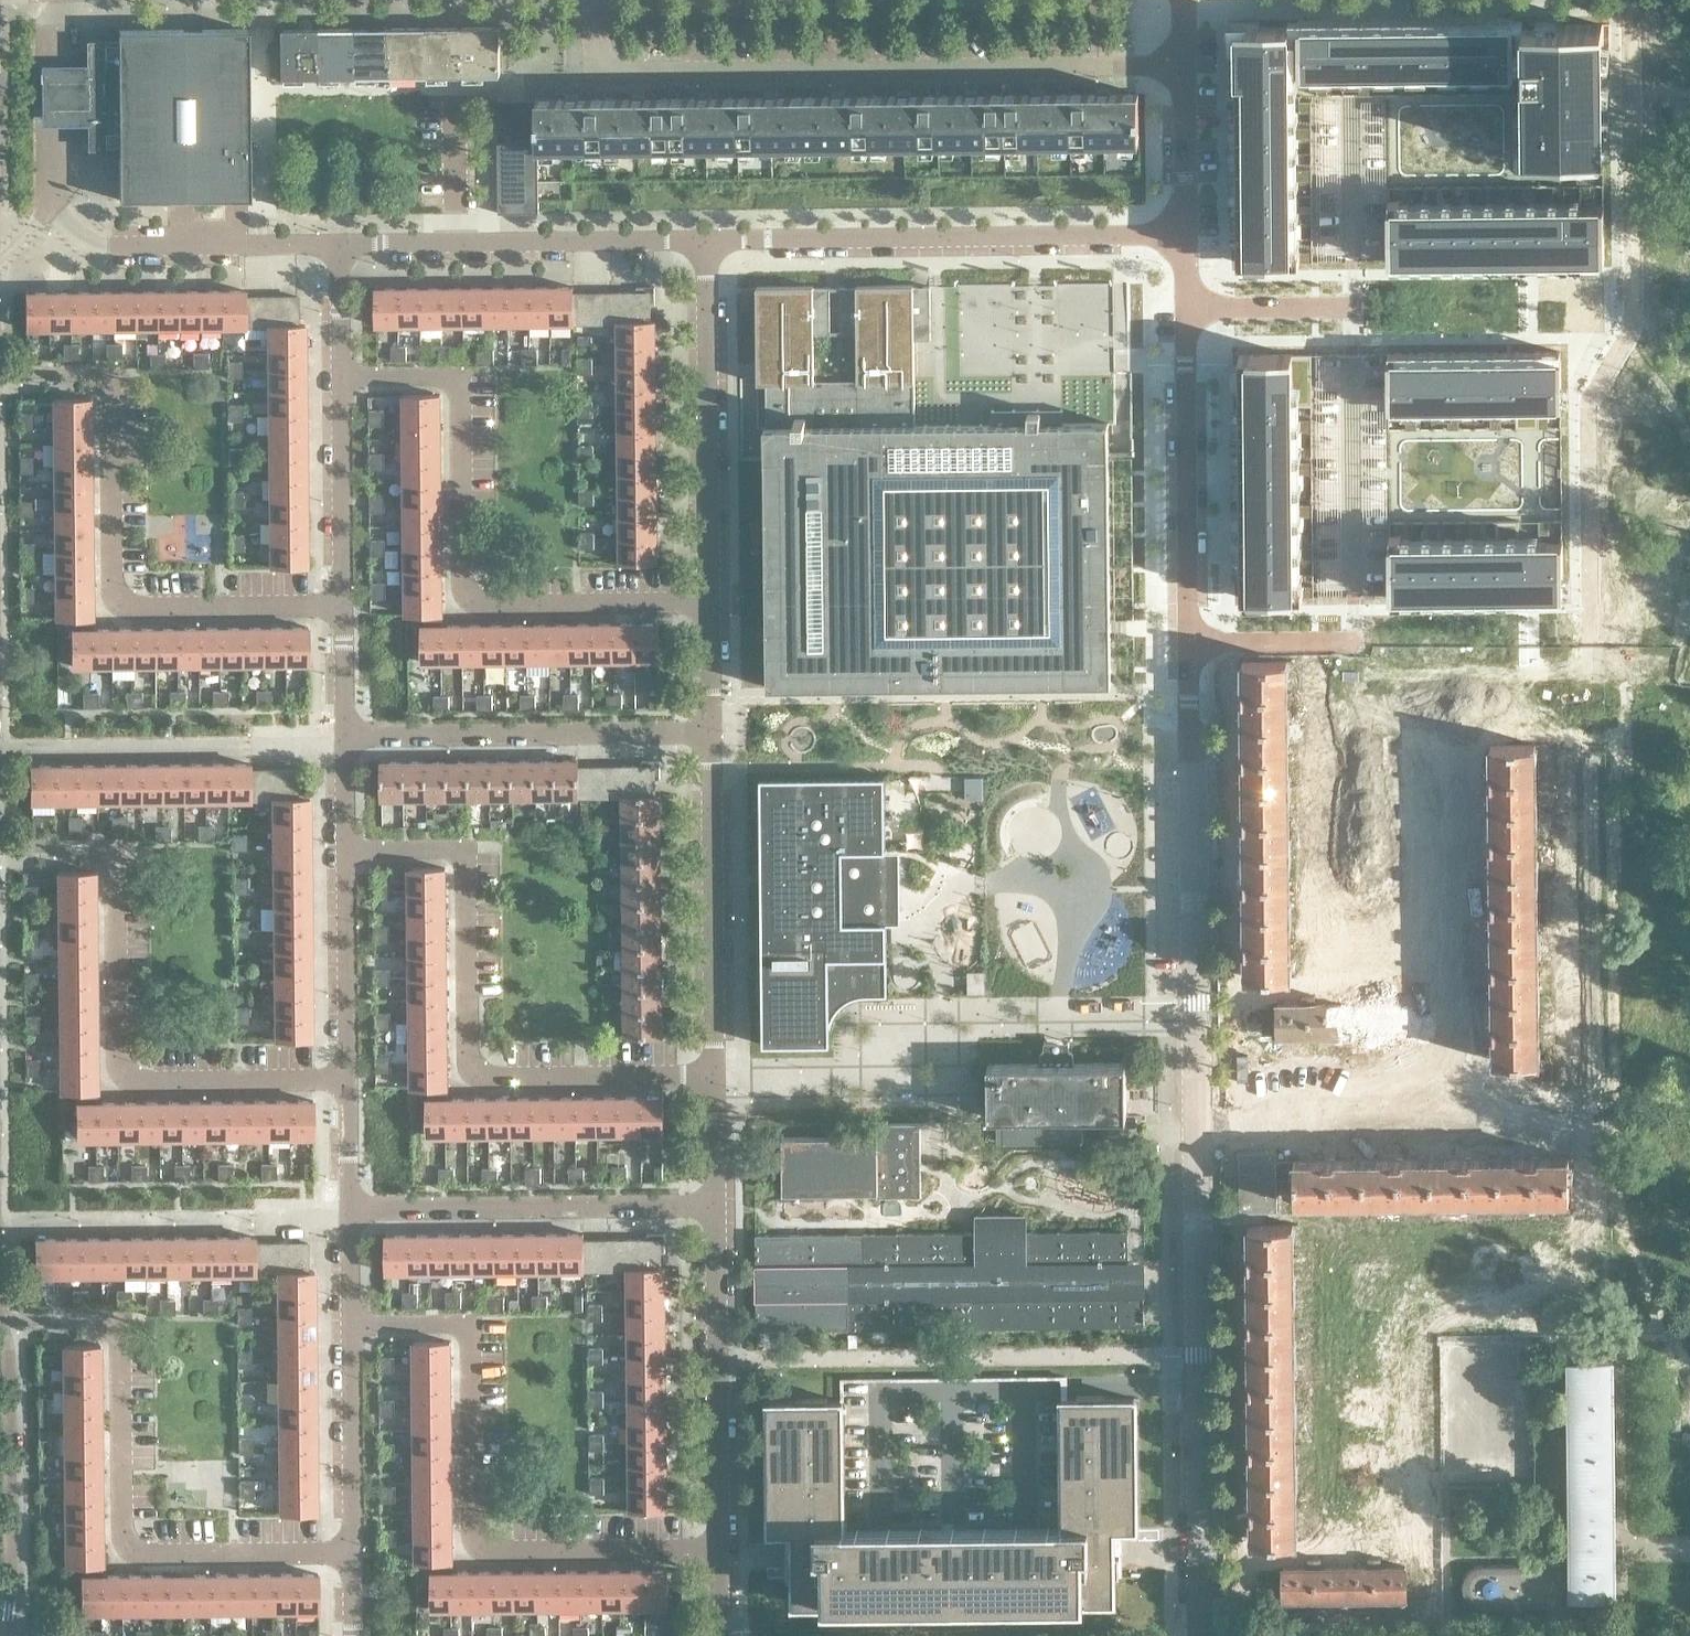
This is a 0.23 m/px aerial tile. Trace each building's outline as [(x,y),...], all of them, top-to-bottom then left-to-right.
[(1298,18),(1298,19),(1298,28),(1298,73),(1300,73),(1301,73),(1316,73),(1327,73),(1358,73),(1369,73),(1401,72),(1412,72),(1443,72),(1454,72),(1485,72),(1496,72),(1514,71),(1514,26),(1514,17),(1513,17),(1513,16),(1363,18),(1298,18)] [(1566,24),(1523,24),(1523,26),(1524,99),(1524,156),(1549,156),(1568,155),(1603,155),(1603,130),(1603,112),(1603,90),(1602,66),(1602,49),(1602,24),(1602,23),(1566,24)] [(500,74),(499,26),(391,27),(392,75),(500,74)] [(320,76),(320,27),(283,28),(284,76),(320,76)] [(356,76),(356,27),(320,27),(320,76),(356,76)] [(392,75),(391,27),(356,27),(356,76),(392,75)] [(1289,27),(1236,27),(1238,262),(1291,261),(1292,261),(1298,261),(1300,261),(1299,251),(1299,249),(1291,249),(1291,222),(1290,211),(1290,180),(1290,169),(1290,138),(1290,127),(1290,112),(1289,95),(1289,28),(1289,27)] [(250,198),(248,62),(248,28),(118,30),(118,41),(88,41),(88,68),(88,127),(89,147),(119,147),(119,199),(250,198)] [(88,127),(88,68),(43,67),(44,127),(88,127)] [(1412,72),(1401,72),(1401,83),(1412,83),(1412,72)] [(1454,72),(1443,72),(1443,83),(1454,83),(1454,72)] [(1496,72),(1485,72),(1486,82),(1497,82),(1496,72)] [(1327,73),(1316,73),(1316,84),(1327,84),(1327,73)] [(1369,73),(1358,73),(1358,84),(1369,83),(1369,73)] [(1497,82),(1486,82),(1486,93),(1497,93),(1497,82)] [(1369,83),(1358,84),(1359,94),(1370,94),(1369,83)] [(1412,83),(1401,83),(1401,94),(1412,94),(1412,83)] [(1454,83),(1443,83),(1443,94),(1454,93),(1454,83)] [(1327,84),(1316,84),(1316,95),(1327,95),(1327,84)] [(1069,142),(1069,93),(1003,94),(1003,142),(1069,142)] [(1138,141),(1137,93),(1069,93),(1069,142),(1138,141)] [(1003,142),(1003,94),(937,95),(937,143),(1003,142)] [(937,143),(937,95),(870,96),(871,144),(937,143)] [(805,145),(804,96),(738,97),(738,145),(805,145)] [(871,144),(870,96),(804,96),(805,145),(871,144)] [(738,145),(738,97),(672,98),(672,146),(738,145)] [(606,147),(606,98),(537,99),(538,147),(606,147)] [(672,146),(672,98),(606,98),(606,147),(672,146)] [(538,211),(538,147),(537,99),(498,100),(499,212),(538,211)] [(1311,100),(1300,100),(1300,112),(1311,112),(1311,100)] [(1300,126),(1290,127),(1290,138),(1300,138),(1300,126)] [(1311,126),(1300,126),(1300,138),(1311,137),(1311,126)] [(1301,169),(1290,169),(1290,180),(1301,180),(1301,169)] [(1312,169),(1301,169),(1301,180),(1312,180),(1312,169)] [(1564,184),(1553,184),(1553,196),(1564,196),(1564,184)] [(1591,184),(1580,184),(1580,196),(1591,196),(1591,184)] [(1437,185),(1426,186),(1426,196),(1437,196),(1437,185)] [(1480,185),(1469,185),(1469,196),(1480,196),(1480,185)] [(1522,185),(1511,185),(1511,196),(1522,195),(1522,185)] [(1403,186),(1394,186),(1394,199),(1400,199),(1403,199),(1403,186)] [(301,205),(300,190),(276,190),(276,205),(301,205)] [(1522,195),(1511,196),(1511,206),(1522,206),(1522,195)] [(1437,196),(1426,196),(1426,207),(1438,207),(1437,196)] [(1480,196),(1469,196),(1469,207),(1480,207),(1480,196)] [(1564,196),(1553,196),(1553,206),(1564,206),(1564,196)] [(1388,207),(1387,208),(1388,259),(1388,261),(1604,258),(1604,205),(1602,205),(1580,206),(1564,206),(1553,206),(1522,206),(1511,206),(1480,207),(1469,207),(1438,207),(1426,207),(1400,207),(1400,199),(1394,199),(1388,199),(1388,207)] [(1301,211),(1290,211),(1291,222),(1301,222),(1301,211)] [(1312,211),(1301,211),(1301,222),(1312,222),(1312,211)] [(1312,251),(1299,251),(1300,261),(1308,260),(1312,260),(1312,251)] [(756,286),(758,382),(766,382),(767,424),(765,425),(768,686),(1111,682),(1108,421),(1106,421),(1105,378),(1114,378),(1113,282),(1056,283),(1057,284),(1040,285),(1041,331),(1057,331),(1057,377),(1014,377),(1014,331),(1030,331),(1029,285),(1013,285),(1013,283),(957,284),(957,286),(940,286),(941,304),(930,304),(929,286),(913,286),(913,284),(856,285),(856,286),(840,287),(841,333),(857,333),(857,379),(814,380),(814,333),(830,333),(829,287),(813,287),(813,285),(756,286)] [(507,323),(507,286),(486,287),(486,323),(487,323),(487,325),(495,325),(495,323),(507,323)] [(529,323),(529,286),(507,286),(507,323),(509,323),(509,325),(517,325),(517,323),(529,323)] [(551,322),(550,286),(529,286),(529,323),(531,323),(531,325),(538,325),(538,323),(551,322)] [(573,322),(573,292),(573,286),(550,286),(551,322),(552,322),(552,324),(560,324),(560,322),(573,322)] [(650,321),(649,304),(654,304),(654,286),(637,287),(637,292),(613,292),(614,322),(618,322),(618,335),(616,335),(616,342),(618,342),(618,344),(655,343),(655,321),(650,321)] [(421,324),(421,287),(399,288),(399,324),(401,324),(401,326),(408,326),(408,324),(421,324)] [(443,323),(442,287),(421,287),(421,324),(423,324),(423,326),(430,326),(430,324),(443,323)] [(464,323),(464,287),(442,287),(443,323),(444,324),(444,326),(452,325),(452,323),(464,323)] [(486,323),(486,287),(464,287),(464,323),(466,323),(466,325),(473,325),(473,323),(486,323)] [(399,324),(399,288),(376,288),(377,324),(379,324),(379,326),(387,326),(387,324),(399,324)] [(244,326),(244,296),(244,289),(221,290),(222,326),(223,326),(223,328),(231,328),(231,326),(244,326)] [(135,327),(135,290),(113,291),(114,327),(115,327),(115,329),(123,329),(123,327),(135,327)] [(157,327),(156,290),(135,290),(135,327),(137,327),(137,329),(144,329),(144,327),(157,327)] [(178,327),(178,290),(156,290),(157,327),(158,327),(158,329),(166,329),(166,327),(178,327)] [(200,326),(200,290),(178,290),(178,327),(180,326),(180,329),(187,328),(187,326),(200,326)] [(222,326),(221,290),(200,290),(200,326),(202,326),(202,328),(209,328),(209,326),(222,326)] [(49,328),(48,291),(26,292),(26,328),(29,328),(29,330),(36,330),(36,328),(49,328)] [(70,328),(70,291),(48,291),(49,328),(50,328),(50,330),(58,330),(58,328),(70,328)] [(92,327),(92,291),(70,291),(70,328),(72,328),(72,330),(79,330),(79,328),(92,327)] [(114,327),(113,291),(92,291),(92,327),(94,327),(94,329),(101,329),(101,327),(114,327)] [(587,322),(586,292),(573,292),(573,322),(587,322)] [(600,322),(600,292),(586,292),(587,322),(600,322)] [(614,322),(613,292),(600,292),(600,322),(614,322)] [(297,324),(297,295),(283,296),(284,324),(297,324)] [(258,326),(257,296),(244,296),(244,326),(258,326)] [(271,324),(270,296),(257,296),(258,326),(267,326),(267,324),(271,324)] [(284,324),(283,296),(270,296),(271,324),(284,324)] [(284,324),(271,324),(267,324),(267,326),(267,338),(265,338),(265,346),(267,345),(267,347),(304,347),(304,324),(297,324),(284,324)] [(655,365),(655,343),(618,344),(618,356),(616,356),(616,364),(618,364),(618,365),(655,365)] [(304,368),(304,347),(267,347),(268,360),(266,360),(266,367),(268,367),(268,369),(304,368)] [(537,348),(530,349),(530,363),(538,363),(537,348)] [(562,348),(562,363),(570,362),(570,348),(562,348)] [(530,363),(530,349),(522,349),(522,363),(530,363)] [(1388,360),(1387,360),(1387,395),(1387,407),(1388,407),(1405,407),(1416,407),(1448,407),(1458,406),(1490,406),(1501,406),(1516,406),(1539,406),(1547,406),(1560,405),(1561,405),(1561,359),(1560,359),(1560,350),(1559,350),(1388,352),(1388,354),(1388,360)] [(1267,354),(1239,354),(1240,494),(1240,516),(1241,573),(1241,596),(1294,596),(1294,595),(1303,595),(1303,583),(1294,583),(1294,557),(1294,545),(1293,515),(1293,503),(1293,473),(1293,461),(1293,430),(1292,418),(1292,405),(1307,405),(1312,405),(1312,399),(1311,354),(1311,353),(1310,353),(1310,354),(1308,354),(1293,354),(1293,353),(1267,354)] [(655,386),(655,365),(618,365),(618,378),(616,378),(617,385),(619,385),(619,387),(655,386)] [(305,390),(304,368),(268,369),(268,381),(266,381),(266,389),(268,389),(268,390),(305,390)] [(655,408),(655,386),(619,387),(619,399),(617,399),(617,407),(619,407),(619,408),(655,408)] [(305,412),(305,390),(268,390),(268,403),(266,403),(266,410),(268,410),(268,412),(305,412)] [(441,417),(440,394),(404,394),(404,397),(402,397),(402,405),(404,405),(404,417),(441,417)] [(90,420),(90,398),(53,398),(53,401),(51,401),(51,408),(53,408),(54,421),(90,420)] [(579,401),(579,409),(593,409),(593,401),(579,401)] [(1458,406),(1448,407),(1448,417),(1459,417),(1458,406)] [(1501,406),(1490,406),(1490,417),(1501,417),(1501,406)] [(1416,407),(1405,407),(1405,418),(1416,418),(1416,407)] [(656,430),(655,408),(619,408),(619,421),(617,421),(617,429),(619,429),(619,430),(656,430)] [(305,433),(305,412),(268,412),(268,424),(266,424),(266,432),(268,432),(268,433),(305,433)] [(1547,414),(1516,414),(1516,423),(1516,427),(1522,427),(1547,427),(1547,414)] [(441,438),(441,417),(404,417),(404,419),(402,419),(402,426),(404,426),(404,439),(441,438)] [(1459,417),(1448,417),(1448,428),(1459,428),(1459,417)] [(1501,417),(1490,417),(1490,428),(1501,428),(1501,417)] [(1297,418),(1292,418),(1293,430),(1302,430),(1301,418),(1297,418)] [(1312,418),(1301,418),(1302,430),(1311,430),(1312,430),(1312,422),(1312,418)] [(1416,418),(1405,418),(1405,429),(1416,428),(1416,418)] [(90,442),(90,420),(54,421),(54,422),(52,422),(52,430),(54,430),(54,442),(90,442)] [(656,451),(656,430),(619,430),(619,443),(617,443),(617,450),(619,450),(619,452),(656,451)] [(305,455),(305,433),(268,433),(269,446),(266,446),(267,454),(269,454),(269,455),(305,455)] [(441,460),(441,438),(404,439),(404,440),(402,440),(402,448),(404,448),(404,460),(441,460)] [(91,464),(90,442),(54,442),(54,444),(52,444),(52,451),(54,451),(54,464),(91,464)] [(228,448),(228,456),(243,455),(243,448),(228,448)] [(656,473),(656,451),(619,452),(619,464),(617,464),(617,472),(619,472),(619,473),(656,473)] [(305,476),(305,455),(269,455),(269,468),(267,468),(267,475),(269,475),(269,477),(305,476)] [(19,457),(19,465),(34,464),(34,457),(19,457)] [(441,482),(441,470),(441,460),(404,460),(404,462),(402,462),(403,470),(405,470),(405,482),(441,482)] [(1303,461),(1293,461),(1293,473),(1303,473),(1303,461)] [(1312,461),(1303,461),(1303,473),(1312,472),(1312,461)] [(34,472),(34,464),(19,465),(20,472),(34,472)] [(91,485),(91,464),(54,464),(54,466),(52,466),(52,473),(54,473),(54,486),(91,485)] [(656,494),(656,473),(619,473),(620,486),(618,486),(618,493),(620,493),(620,495),(656,494)] [(306,498),(305,476),(269,477),(269,489),(267,489),(267,497),(269,497),(269,498),(306,498)] [(442,503),(441,482),(405,482),(405,484),(403,484),(403,491),(405,491),(405,504),(442,503)] [(91,507),(91,485),(54,486),(54,487),(52,487),(52,495),(54,495),(54,507),(91,507)] [(657,516),(656,494),(620,495),(620,507),(618,507),(618,515),(620,515),(620,517),(657,516)] [(370,497),(370,504),(384,504),(384,496),(370,497)] [(306,520),(306,498),(269,498),(269,511),(267,511),(267,518),(269,518),(269,520),(306,520)] [(442,525),(442,503),(405,504),(405,505),(403,505),(403,513),(405,513),(405,525),(442,525)] [(1303,503),(1293,503),(1293,515),(1303,515),(1303,503)] [(1313,503),(1303,503),(1303,515),(1313,515),(1313,503)] [(385,512),(384,504),(370,504),(371,512),(385,512)] [(91,528),(91,507),(54,507),(54,509),(52,509),(53,516),(55,516),(55,529),(91,528)] [(657,538),(657,516),(620,517),(620,529),(618,529),(618,537),(620,537),(620,538),(657,538)] [(1390,542),(1389,542),(1389,594),(1389,595),(1563,593),(1562,540),(1561,540),(1549,541),(1538,541),(1519,541),(1519,519),(1495,519),(1496,541),(1481,541),(1470,541),(1439,542),(1428,542),(1401,542),(1401,533),(1395,533),(1389,534),(1390,542)] [(1549,519),(1538,519),(1538,532),(1549,532),(1549,519)] [(306,541),(306,520),(269,520),(269,533),(267,533),(267,540),(270,540),(270,542),(306,541)] [(1404,520),(1395,520),(1395,533),(1401,533),(1404,533),(1404,520)] [(1438,520),(1428,520),(1428,531),(1439,531),(1438,520)] [(1481,520),(1470,520),(1470,531),(1481,530),(1481,520)] [(442,547),(442,525),(405,525),(405,527),(403,527),(403,534),(405,534),(405,547),(442,547)] [(91,550),(91,528),(55,529),(55,530),(53,530),(53,538),(55,538),(55,550),(91,550)] [(1481,530),(1470,531),(1470,541),(1481,541),(1481,530)] [(1439,531),(1428,531),(1428,542),(1439,542),(1439,531)] [(657,560),(657,538),(620,538),(620,551),(618,551),(618,558),(620,558),(620,561),(657,560)] [(306,564),(306,541),(270,542),(270,554),(268,554),(268,562),(270,562),(270,564),(306,564)] [(1303,545),(1294,545),(1294,557),(1303,557),(1303,545)] [(1313,545),(1303,545),(1303,557),(1313,557),(1313,545)] [(442,568),(442,547),(405,547),(405,548),(403,549),(404,556),(406,556),(406,569),(442,568)] [(92,572),(91,550),(55,550),(55,552),(53,552),(53,560),(55,560),(55,572),(92,572)] [(443,590),(442,568),(406,569),(406,570),(404,570),(404,578),(406,578),(406,590),(443,590)] [(92,593),(92,572),(55,572),(55,574),(53,574),(53,581),(55,581),(55,594),(92,593)] [(1313,583),(1303,583),(1303,595),(1313,595),(1313,583)] [(443,612),(443,590),(406,590),(406,592),(404,592),(404,599),(406,599),(406,613),(426,612),(441,612),(443,612)] [(92,616),(92,593),(55,594),(55,595),(53,595),(53,603),(55,603),(56,616),(76,616),(91,616),(92,616)] [(441,661),(440,625),(441,625),(441,612),(426,612),(426,625),(422,625),(423,661),(432,661),(432,663),(439,663),(439,661),(441,661)] [(90,665),(90,628),(91,628),(91,616),(76,616),(76,628),(72,628),(72,665),(81,665),(81,667),(89,667),(89,665),(90,665)] [(635,659),(635,622),(613,623),(614,659),(626,659),(626,661),(634,661),(634,659),(635,659)] [(658,659),(658,622),(635,622),(635,659),(648,659),(648,661),(655,661),(655,659),(658,659)] [(549,660),(548,623),(527,624),(527,660),(540,660),(540,662),(547,662),(547,660),(549,660)] [(571,660),(570,623),(548,623),(549,660),(562,660),(562,662),(569,662),(569,660),(571,660)] [(592,659),(592,623),(570,623),(571,660),(583,660),(583,662),(591,662),(591,659),(592,659)] [(614,659),(613,623),(592,623),(592,659),(605,659),(605,661),(612,661),(612,659),(614,659)] [(462,624),(441,625),(440,625),(441,661),(453,661),(453,663),(461,663),(461,661),(462,661),(462,624)] [(484,661),(484,624),(462,624),(462,661),(475,661),(475,663),(483,663),(483,661),(484,661)] [(506,660),(505,624),(484,624),(484,661),(497,661),(497,663),(504,662),(504,660),(506,660)] [(527,660),(527,624),(505,624),(506,660),(518,660),(518,662),(526,662),(526,660),(527,660)] [(263,663),(263,626),(241,627),(241,663),(254,663),(254,665),(262,665),(262,663),(263,663)] [(285,663),(284,626),(263,626),(263,663),(276,663),(276,665),(283,665),(283,663),(285,663)] [(308,662),(307,626),(284,626),(285,663),(297,663),(297,665),(305,665),(305,662),(308,662)] [(155,664),(155,627),(133,628),(133,664),(146,664),(146,666),(153,666),(153,664),(155,664)] [(177,664),(176,627),(155,627),(155,664),(168,664),(168,666),(175,666),(175,664),(177,664)] [(198,664),(198,627),(176,627),(177,664),(189,664),(189,666),(197,666),(197,664),(198,664)] [(220,663),(219,627),(198,627),(198,664),(211,663),(211,666),(218,665),(218,663),(220,663)] [(241,663),(241,627),(219,627),(220,663),(232,663),(232,665),(240,665),(240,663),(241,663)] [(112,665),(111,628),(91,628),(90,628),(90,665),(103,665),(103,667),(110,667),(110,665),(112,665)] [(133,664),(133,628),(111,628),(112,665),(124,664),(124,666),(132,666),(132,664),(133,664)] [(1315,684),(1243,684),(1245,927),(1299,927),(1298,887),(1298,876),(1298,845),(1298,834),(1297,802),(1297,791),(1297,759),(1297,749),(1296,735),(1316,735),(1315,684)] [(1565,684),(1376,684),(1377,709),(1391,709),(1392,739),(1409,739),(1420,739),(1452,739),(1463,739),(1495,739),(1506,739),(1520,739),(1521,760),(1543,760),(1543,759),(1543,746),(1542,739),(1565,739),(1565,684)] [(299,690),(299,704),(307,704),(307,690),(299,690)] [(615,708),(614,693),(607,693),(607,708),(615,708)] [(622,693),(614,693),(615,708),(622,708),(622,693)] [(650,693),(650,707),(658,707),(658,693),(650,693)] [(528,709),(528,694),(520,694),(520,709),(528,709)] [(536,694),(528,694),(528,709),(536,708),(536,694)] [(571,708),(571,694),(563,694),(563,708),(571,708)] [(579,694),(571,694),(571,708),(579,708),(579,694)] [(485,709),(485,695),(477,695),(477,709),(485,709)] [(493,695),(485,695),(485,709),(493,709),(493,695)] [(1420,739),(1409,739),(1409,748),(1420,748),(1420,739)] [(1463,739),(1452,739),(1452,748),(1463,748),(1463,739)] [(1506,739),(1495,739),(1495,748),(1506,748),(1506,739)] [(1551,746),(1543,746),(1543,759),(1551,759),(1551,746)] [(1420,748),(1409,748),(1409,758),(1420,758),(1420,748)] [(1463,748),(1452,748),(1452,758),(1463,758),(1463,748)] [(1506,748),(1495,748),(1495,758),(1506,758),(1506,748)] [(1305,749),(1297,749),(1297,759),(1305,759),(1305,749)] [(1314,749),(1305,749),(1305,759),(1314,759),(1314,749)] [(556,796),(556,759),(534,760),(534,796),(536,796),(536,798),(543,798),(543,796),(556,796)] [(579,796),(578,766),(578,759),(556,759),(556,796),(558,796),(558,798),(565,798),(565,796),(579,796)] [(448,797),(448,760),(426,761),(426,797),(428,797),(428,799),(435,799),(435,797),(448,797)] [(470,797),(469,760),(448,760),(448,797),(449,797),(449,799),(457,799),(457,797),(470,797)] [(491,796),(491,760),(469,760),(470,797),(471,797),(471,799),(479,799),(479,797),(491,796)] [(513,796),(512,760),(491,760),(491,796),(493,796),(493,798),(500,798),(500,796),(513,796)] [(534,796),(534,760),(512,760),(513,796),(514,796),(514,798),(522,798),(522,796),(534,796)] [(655,794),(655,778),(660,778),(660,760),(642,760),(642,765),(619,765),(619,795),(623,795),(623,808),(621,808),(621,815),(623,815),(623,817),(660,816),(660,794),(655,794)] [(405,797),(404,761),(381,761),(382,798),(385,798),(385,800),(392,800),(392,797),(405,797)] [(426,797),(426,761),(404,761),(405,797),(406,797),(406,799),(414,799),(414,797),(426,797)] [(249,799),(249,769),(249,762),(226,763),(227,799),(228,799),(228,801),(236,801),(236,799),(249,799)] [(162,800),(161,763),(140,764),(140,800),(142,800),(142,802),(149,802),(149,800),(162,800)] [(183,799),(183,763),(161,763),(162,800),(163,800),(163,802),(171,802),(171,800),(183,799)] [(205,799),(205,763),(183,763),(183,799),(185,799),(185,801),(192,801),(192,799),(205,799)] [(227,799),(226,763),(205,763),(205,799),(207,799),(207,801),(214,801),(214,799),(227,799)] [(54,801),(53,764),(31,765),(31,801),(34,801),(34,803),(41,803),(41,801),(54,801)] [(75,801),(75,764),(53,764),(54,801),(55,801),(55,803),(63,803),(63,801),(75,801)] [(97,800),(96,764),(75,764),(75,801),(77,801),(77,803),(84,803),(84,801),(97,800)] [(119,800),(118,764),(96,764),(97,800),(98,800),(98,802),(106,802),(106,800),(119,800)] [(140,800),(140,764),(118,764),(119,800),(120,800),(120,802),(128,802),(128,800),(140,800)] [(605,795),(605,765),(592,766),(592,795),(605,795)] [(619,795),(619,765),(605,765),(605,795),(619,795)] [(592,795),(592,766),(578,766),(579,796),(592,795)] [(302,797),(302,768),(275,769),(276,798),(302,797)] [(263,799),(262,769),(249,769),(249,799),(263,799)] [(276,798),(275,769),(262,769),(263,799),(272,798),(276,798)] [(863,996),(887,995),(885,775),(760,777),(761,928),(763,1044),(830,1043),(830,1029),(830,1025),(831,1021),(834,1016),(837,1011),(839,1008),(843,1004),(846,1002),(849,1000),(854,998),(858,997),(863,996)] [(1305,791),(1297,791),(1297,802),(1305,802),(1305,791)] [(1314,791),(1305,791),(1305,802),(1314,802),(1314,791)] [(302,797),(276,798),(272,798),(272,811),(270,811),(270,819),(272,819),(272,820),(309,820),(309,797),(302,797)] [(660,838),(660,816),(623,817),(623,829),(621,829),(621,837),(623,837),(623,838),(660,838)] [(32,817),(33,831),(41,831),(40,817),(32,817)] [(309,841),(309,820),(272,820),(273,833),(270,833),(271,840),(273,840),(273,842),(309,841)] [(162,840),(162,826),(154,826),(154,840),(162,840)] [(170,826),(162,826),(162,840),(170,840),(170,826)] [(1314,834),(1305,834),(1305,845),(1314,845),(1314,834)] [(660,860),(660,838),(623,838),(623,851),(621,851),(621,859),(623,859),(623,860),(660,860)] [(310,863),(309,841),(273,842),(273,854),(271,854),(271,862),(273,862),(273,863),(310,863)] [(1393,901),(1378,901),(1378,927),(1567,927),(1567,874),(1521,874),(1521,853),(1499,853),(1499,874),(1484,874),(1473,874),(1441,874),(1430,874),(1393,874),(1393,901)] [(1441,853),(1430,854),(1430,864),(1441,864),(1441,853)] [(1484,853),(1473,853),(1473,864),(1484,864),(1484,853)] [(1551,853),(1543,853),(1543,866),(1551,866),(1551,853)] [(661,881),(660,860),(623,860),(624,873),(622,873),(622,880),(624,880),(624,882),(661,881)] [(1406,861),(1398,861),(1398,874),(1406,874),(1406,861)] [(310,885),(310,863),(273,863),(273,876),(271,876),(271,883),(273,883),(273,885),(310,885)] [(1441,864),(1430,864),(1430,874),(1441,874),(1441,864)] [(1484,864),(1473,864),(1473,874),(1484,874),(1484,864)] [(446,890),(446,867),(409,868),(409,870),(407,870),(407,878),(409,878),(409,890),(446,890)] [(95,894),(95,871),(58,871),(58,874),(56,874),(56,882),(58,882),(58,894),(95,894)] [(1314,876),(1305,876),(1305,887),(1314,887),(1314,876)] [(661,903),(661,881),(624,882),(624,894),(622,894),(622,902),(624,902),(624,903),(661,903)] [(310,906),(310,885),(273,885),(273,897),(271,898),(271,905),(273,905),(273,907),(310,906)] [(446,912),(446,890),(409,890),(409,892),(407,892),(407,899),(409,899),(410,912),(446,912)] [(95,916),(95,894),(58,894),(58,896),(56,896),(56,903),(58,903),(59,916),(95,916)] [(661,924),(661,903),(624,903),(624,916),(622,916),(622,923),(624,923),(624,925),(661,924)] [(310,928),(310,906),(273,907),(274,919),(271,919),(272,927),(274,927),(274,928),(310,928)] [(446,933),(446,920),(446,912),(410,912),(410,914),(408,914),(408,921),(410,921),(410,934),(446,933)] [(1316,915),(1306,915),(1307,926),(1316,926),(1316,915)] [(95,937),(95,916),(59,916),(59,918),(57,918),(57,925),(59,925),(59,938),(95,937)] [(661,946),(661,924),(624,925),(624,938),(622,938),(622,945),(624,945),(624,947),(661,946)] [(311,949),(310,931),(310,928),(274,928),(274,941),(272,941),(272,948),(274,948),(274,950),(311,949)] [(24,930),(24,938),(39,937),(38,930),(24,930)] [(447,955),(446,933),(410,934),(410,935),(408,935),(408,943),(410,943),(410,955),(447,955)] [(39,945),(39,937),(24,938),(24,945),(39,945)] [(96,959),(95,937),(59,938),(59,939),(57,939),(57,947),(59,947),(59,959),(96,959)] [(661,968),(661,946),(624,947),(625,959),(623,959),(623,967),(625,967),(625,968),(661,968)] [(311,971),(311,949),(274,950),(274,962),(272,962),(272,970),(274,970),(274,971),(311,971)] [(447,976),(447,955),(410,955),(410,957),(408,957),(408,964),(410,964),(410,977),(447,976)] [(96,980),(96,959),(59,959),(59,961),(57,961),(57,968),(59,968),(59,981),(96,980)] [(662,989),(661,968),(625,968),(625,981),(623,981),(623,988),(625,988),(625,990),(662,989)] [(311,993),(311,971),(274,971),(274,984),(272,984),(272,992),(274,991),(274,993),(311,993)] [(447,998),(447,976),(410,977),(410,978),(408,978),(408,986),(410,986),(410,998),(447,998)] [(96,1002),(96,980),(59,981),(59,982),(57,982),(57,990),(59,990),(60,1002),(96,1002)] [(662,1011),(662,989),(625,990),(625,1002),(623,1002),(623,1010),(625,1010),(625,1011),(662,1011)] [(311,1014),(311,993),(274,993),(275,1006),(272,1006),(273,1013),(275,1013),(275,1015),(311,1014)] [(447,1020),(447,998),(410,998),(410,1000),(408,1000),(409,1008),(411,1007),(411,1020),(447,1020)] [(96,1024),(96,1002),(60,1002),(60,1004),(58,1004),(58,1012),(60,1012),(60,1024),(96,1024)] [(662,1033),(662,1011),(625,1011),(625,1024),(623,1024),(623,1032),(626,1032),(626,1034),(662,1033)] [(376,1012),(376,1020),(391,1020),(391,1012),(376,1012)] [(311,1037),(311,1014),(275,1015),(275,1027),(273,1027),(273,1035),(275,1035),(275,1037),(311,1037)] [(1319,1019),(1247,1019),(1249,1262),(1302,1262),(1301,1137),(1301,1126),(1300,1094),(1300,1083),(1300,1070),(1320,1070),(1319,1019)] [(1568,1019),(1395,1019),(1395,1074),(1410,1074),(1421,1074),(1453,1074),(1464,1074),(1495,1074),(1506,1074),(1524,1074),(1524,1095),(1546,1095),(1546,1074),(1569,1074),(1568,1019)] [(391,1028),(391,1020),(376,1020),(377,1028),(391,1028)] [(448,1041),(447,1020),(411,1020),(411,1022),(409,1022),(409,1029),(411,1029),(411,1042),(448,1041)] [(97,1045),(96,1024),(60,1024),(60,1026),(58,1026),(58,1033),(60,1033),(60,1046),(97,1045)] [(448,1063),(448,1041),(411,1042),(411,1043),(409,1043),(409,1051),(411,1051),(411,1063),(448,1063)] [(97,1067),(97,1045),(60,1046),(60,1047),(58,1047),(58,1055),(60,1055),(60,1067),(97,1067)] [(1126,1115),(1126,1062),(1073,1062),(1073,1053),(1071,1050),(1069,1050),(1042,1050),(1040,1054),(1040,1063),(988,1063),(988,1116),(1126,1115)] [(26,1059),(26,1067),(40,1067),(40,1059),(26,1059)] [(448,1085),(448,1063),(411,1063),(411,1065),(409,1065),(409,1072),(411,1072),(411,1086),(431,1085),(446,1085),(448,1085)] [(40,1075),(40,1067),(26,1067),(26,1075),(40,1075)] [(97,1089),(97,1067),(60,1067),(60,1069),(58,1069),(58,1076),(60,1076),(61,1090),(81,1090),(96,1089),(97,1089)] [(1421,1074),(1410,1074),(1410,1084),(1421,1084),(1421,1074)] [(1464,1074),(1453,1074),(1453,1084),(1464,1084),(1464,1074)] [(1506,1074),(1495,1074),(1495,1084),(1506,1084),(1506,1074)] [(1555,1081),(1546,1081),(1546,1094),(1555,1094),(1555,1081)] [(1309,1083),(1300,1083),(1300,1094),(1309,1094),(1309,1083)] [(1318,1083),(1309,1083),(1309,1094),(1318,1094),(1318,1083)] [(1421,1084),(1410,1084),(1410,1094),(1421,1094),(1421,1084)] [(1464,1084),(1453,1084),(1453,1094),(1464,1094),(1464,1084)] [(1506,1084),(1495,1084),(1495,1094),(1506,1094),(1506,1084)] [(446,1134),(446,1098),(447,1098),(446,1085),(431,1085),(432,1098),(427,1098),(428,1135),(437,1134),(437,1136),(444,1136),(444,1134),(446,1134)] [(95,1138),(95,1102),(96,1102),(96,1089),(81,1090),(81,1102),(77,1102),(77,1139),(86,1138),(86,1140),(94,1140),(94,1138),(95,1138)] [(663,1132),(663,1095),(640,1096),(641,1132),(653,1132),(653,1134),(661,1134),(661,1132),(663,1132)] [(576,1133),(575,1096),(554,1097),(554,1133),(567,1133),(567,1135),(574,1135),(574,1133),(576,1133)] [(597,1133),(597,1096),(575,1096),(576,1133),(588,1133),(588,1135),(596,1135),(596,1133),(597,1133)] [(619,1132),(619,1096),(597,1096),(597,1133),(610,1133),(610,1135),(617,1134),(617,1132),(619,1132)] [(641,1132),(640,1096),(619,1096),(619,1132),(631,1132),(631,1134),(639,1134),(639,1132),(641,1132)] [(489,1134),(489,1097),(467,1098),(468,1134),(480,1134),(480,1136),(488,1136),(488,1134),(489,1134)] [(511,1134),(510,1097),(489,1097),(489,1134),(502,1134),(502,1136),(509,1136),(509,1134),(511,1134)] [(532,1133),(532,1097),(510,1097),(511,1134),(523,1133),(523,1136),(531,1135),(531,1133),(532,1133)] [(554,1133),(554,1097),(532,1097),(532,1133),(545,1133),(545,1135),(553,1135),(553,1133),(554,1133)] [(468,1134),(467,1098),(447,1098),(446,1098),(446,1134),(459,1134),(459,1136),(466,1136),(466,1134),(468,1134)] [(290,1136),(289,1099),(268,1100),(268,1136),(281,1136),(281,1138),(288,1138),(288,1136),(290,1136)] [(313,1136),(312,1099),(289,1099),(290,1136),(302,1136),(302,1138),(310,1138),(310,1136),(313,1136)] [(203,1137),(203,1100),(181,1101),(182,1137),(194,1137),(194,1139),(202,1139),(202,1137),(203,1137)] [(225,1137),(224,1100),(203,1100),(203,1137),(216,1137),(216,1139),(223,1139),(223,1137),(225,1137)] [(247,1137),(246,1100),(224,1100),(225,1137),(237,1137),(238,1139),(245,1139),(245,1137),(247,1137)] [(268,1136),(268,1100),(246,1100),(247,1137),(259,1136),(259,1138),(267,1138),(267,1136),(268,1136)] [(116,1101),(96,1102),(95,1102),(95,1138),(108,1138),(108,1140),(115,1140),(115,1138),(117,1138),(116,1101)] [(138,1138),(138,1101),(116,1101),(117,1138),(129,1138),(129,1140),(137,1140),(137,1138),(138,1138)] [(160,1138),(160,1101),(138,1101),(138,1138),(151,1138),(151,1140),(159,1140),(159,1138),(160,1138)] [(182,1137),(181,1101),(160,1101),(160,1138),(173,1137),(173,1139),(180,1139),(180,1137),(182,1137)] [(921,1195),(920,1122),(876,1122),(876,1135),(782,1136),(783,1193),(877,1192),(877,1196),(921,1195)] [(1309,1126),(1301,1126),(1301,1137),(1309,1137),(1309,1126)] [(1318,1126),(1309,1126),(1309,1137),(1318,1137),(1318,1126)] [(312,1163),(304,1163),(304,1177),(312,1177),(312,1163)] [(269,1178),(268,1164),(261,1164),(261,1178),(269,1178)] [(276,1164),(268,1164),(269,1178),(276,1178),(276,1164)] [(139,1179),(139,1165),(131,1165),(131,1179),(139,1179)] [(147,1165),(139,1165),(139,1179),(147,1179),(147,1165)] [(182,1179),(182,1165),(174,1165),(174,1179),(182,1179)] [(620,1181),(619,1166),(612,1166),(612,1181),(620,1181)] [(627,1166),(619,1166),(620,1181),(627,1181),(627,1166)] [(655,1166),(655,1180),(663,1180),(663,1166),(655,1166)] [(541,1167),(533,1167),(533,1182),(541,1182),(541,1167)] [(447,1183),(447,1168),(439,1168),(439,1183),(447,1183)] [(454,1168),(447,1168),(447,1183),(455,1182),(454,1168)] [(1309,1169),(1300,1169),(1301,1179),(1309,1179),(1309,1169)] [(1318,1169),(1309,1169),(1309,1179),(1318,1179),(1318,1169)] [(1435,1209),(1397,1209),(1397,1262),(1571,1262),(1570,1209),(1526,1209),(1525,1188),(1503,1188),(1503,1209),(1489,1209),(1478,1209),(1446,1209),(1435,1209)] [(1446,1188),(1435,1188),(1435,1199),(1446,1198),(1446,1188)] [(1489,1188),(1477,1188),(1477,1198),(1489,1198),(1489,1188)] [(1556,1188),(1548,1188),(1548,1200),(1556,1200),(1556,1188)] [(1411,1196),(1403,1196),(1403,1209),(1411,1209),(1411,1196)] [(1446,1198),(1435,1199),(1435,1209),(1446,1209),(1446,1198)] [(1489,1198),(1477,1198),(1478,1209),(1489,1209),(1489,1198)] [(1318,1211),(1309,1211),(1309,1222),(1318,1222),(1318,1211)] [(1119,1326),(1119,1262),(1128,1262),(1128,1230),(1026,1231),(1025,1215),(976,1216),(976,1232),(756,1234),(756,1266),(758,1266),(759,1297),(756,1297),(757,1329),(832,1329),(832,1327),(834,1327),(834,1328),(847,1328),(847,1327),(848,1327),(848,1328),(1119,1326)] [(584,1269),(583,1239),(583,1232),(560,1233),(561,1269),(562,1269),(562,1271),(570,1271),(570,1269),(584,1269)] [(474,1270),(474,1233),(452,1234),(453,1270),(454,1270),(454,1272),(462,1272),(462,1270),(474,1270)] [(496,1270),(496,1233),(474,1233),(474,1270),(476,1270),(476,1272),(483,1272),(483,1270),(496,1270)] [(518,1270),(517,1233),(496,1233),(496,1270),(498,1270),(498,1272),(505,1272),(505,1270),(518,1270)] [(539,1269),(539,1233),(517,1233),(518,1270),(519,1270),(519,1272),(527,1271),(527,1269),(539,1269)] [(561,1269),(560,1233),(539,1233),(539,1269),(541,1269),(541,1271),(548,1271),(548,1269),(561,1269)] [(660,1267),(660,1251),(665,1251),(665,1233),(647,1233),(647,1238),(623,1238),(624,1268),(628,1268),(628,1281),(626,1281),(626,1288),(628,1288),(628,1290),(665,1290),(665,1267),(660,1267)] [(410,1271),(409,1234),(386,1234),(387,1271),(389,1271),(389,1273),(397,1273),(397,1271),(410,1271)] [(431,1270),(431,1234),(409,1234),(410,1271),(411,1271),(411,1273),(419,1273),(419,1271),(431,1270)] [(453,1270),(452,1234),(431,1234),(431,1270),(433,1270),(433,1273),(440,1272),(440,1270),(453,1270)] [(254,1272),(254,1242),(254,1235),(231,1236),(231,1272),(233,1272),(233,1274),(241,1274),(240,1272),(254,1272)] [(167,1273),(166,1236),(145,1237),(145,1273),(147,1273),(147,1275),(154,1275),(154,1273),(167,1273)] [(188,1273),(188,1236),(166,1236),(167,1273),(168,1273),(168,1275),(176,1275),(176,1273),(188,1273)] [(210,1272),(209,1236),(188,1236),(188,1273),(190,1273),(190,1275),(197,1275),(197,1273),(210,1272)] [(231,1272),(231,1236),(209,1236),(210,1272),(211,1272),(211,1274),(219,1274),(219,1272),(231,1272)] [(80,1274),(80,1237),(58,1238),(58,1274),(60,1274),(60,1276),(68,1276),(68,1274),(80,1274)] [(102,1274),(101,1237),(80,1237),(80,1274),(82,1274),(82,1276),(89,1276),(89,1274),(102,1274)] [(123,1273),(123,1237),(101,1237),(102,1274),(103,1274),(103,1276),(111,1276),(111,1274),(123,1273)] [(145,1273),(145,1237),(123,1237),(123,1273),(125,1273),(125,1275),(132,1275),(132,1273),(145,1273)] [(58,1274),(58,1238),(35,1238),(36,1275),(38,1275),(38,1276),(46,1276),(46,1274),(58,1274)] [(624,1268),(623,1238),(610,1239),(610,1269),(624,1268)] [(597,1269),(597,1239),(583,1239),(584,1269),(597,1269)] [(610,1269),(610,1239),(597,1239),(597,1269),(610,1269)] [(268,1272),(267,1242),(254,1242),(254,1272),(268,1272)] [(280,1271),(280,1242),(267,1242),(268,1272),(277,1272),(277,1271),(280,1271)] [(293,1271),(293,1242),(280,1242),(280,1271),(293,1271)] [(307,1271),(307,1242),(293,1242),(293,1271),(307,1271)] [(1318,1250),(1308,1250),(1308,1261),(1318,1261),(1318,1250)] [(293,1271),(280,1271),(277,1271),(277,1272),(277,1284),(275,1284),(275,1292),(277,1292),(277,1293),(314,1293),(314,1270),(307,1271),(293,1271)] [(132,1289),(123,1290),(124,1304),(132,1304),(132,1289)] [(37,1305),(45,1305),(45,1290),(37,1290),(37,1305)] [(80,1304),(80,1290),(72,1290),(73,1304),(80,1304)] [(665,1311),(665,1290),(628,1290),(628,1303),(626,1303),(626,1310),(628,1310),(628,1312),(665,1311)] [(314,1314),(314,1293),(277,1293),(277,1306),(275,1306),(275,1313),(277,1313),(277,1315),(314,1314)] [(583,1309),(583,1295),(575,1295),(575,1309),(583,1309)] [(496,1310),(496,1296),(488,1296),(489,1310),(496,1310)] [(504,1296),(496,1296),(496,1310),(504,1310),(504,1296)] [(175,1299),(167,1299),(167,1313),(175,1313),(175,1299)] [(218,1299),(210,1299),(210,1313),(218,1313),(218,1299)] [(665,1333),(665,1311),(628,1312),(628,1324),(626,1324),(626,1332),(628,1332),(628,1333),(665,1333)] [(315,1336),(314,1314),(277,1315),(277,1327),(275,1328),(275,1335),(277,1335),(277,1337),(315,1336)] [(666,1354),(665,1333),(628,1333),(629,1346),(627,1346),(627,1353),(629,1353),(629,1355),(666,1354)] [(315,1358),(315,1336),(277,1337),(278,1349),(276,1349),(276,1357),(278,1357),(278,1358),(315,1358)] [(451,1363),(451,1340),(414,1341),(414,1344),(412,1344),(412,1351),(414,1351),(414,1364),(451,1363)] [(100,1367),(100,1344),(63,1345),(63,1347),(61,1347),(61,1355),(63,1355),(63,1367),(100,1367)] [(666,1376),(666,1354),(629,1355),(629,1367),(627,1367),(627,1375),(629,1375),(629,1376),(666,1376)] [(315,1379),(315,1358),(278,1358),(278,1371),(276,1371),(276,1378),(278,1378),(278,1380),(315,1379)] [(1622,1555),(1622,1541),(1614,1541),(1612,1358),(1568,1358),(1570,1563),(1562,1563),(1562,1561),(1547,1561),(1547,1563),(1483,1563),(1479,1564),(1476,1565),(1473,1566),(1471,1567),(1469,1570),(1466,1573),(1464,1576),(1464,1577),(1463,1579),(1463,1581),(1462,1583),(1462,1587),(1463,1590),(1464,1593),(1464,1594),(1465,1596),(1467,1598),(1468,1599),(1468,1600),(1470,1602),(1472,1603),(1475,1605),(1479,1606),(1481,1607),(1484,1607),(1547,1606),(1547,1608),(1562,1608),(1562,1606),(1571,1606),(1571,1608),(1571,1609),(1571,1610),(1572,1612),(1573,1615),(1575,1617),(1576,1618),(1578,1619),(1580,1620),(1583,1620),(1585,1620),(1587,1620),(1589,1619),(1591,1617),(1593,1616),(1593,1615),(1594,1614),(1595,1613),(1595,1612),(1596,1610),(1596,1608),(1596,1595),(1615,1595),(1614,1556),(1616,1556),(1616,1557),(1623,1557),(1623,1555),(1622,1555)] [(451,1385),(451,1363),(414,1364),(414,1365),(412,1365),(412,1373),(414,1373),(414,1385),(451,1385)] [(100,1389),(100,1367),(63,1367),(63,1369),(61,1369),(62,1376),(64,1376),(64,1389),(100,1389)] [(38,1368),(38,1382),(46,1382),(46,1368),(38,1368)] [(666,1398),(666,1376),(629,1376),(629,1389),(627,1389),(627,1397),(629,1397),(629,1398),(666,1398)] [(315,1401),(315,1379),(278,1380),(278,1392),(276,1392),(276,1400),(278,1400),(278,1401),(315,1401)] [(451,1406),(451,1385),(414,1385),(414,1387),(412,1387),(413,1394),(415,1394),(415,1407),(451,1406)] [(100,1410),(100,1389),(64,1389),(64,1391),(62,1391),(62,1398),(64,1398),(64,1411),(100,1410)] [(1114,1527),(1135,1527),(1127,1495),(1127,1492),(1135,1460),(1127,1460),(1134,1429),(1127,1429),(1134,1397),(1105,1397),(1105,1392),(1077,1392),(1077,1397),(1073,1397),(1073,1409),(1071,1409),(1071,1416),(1068,1416),(1068,1432),(1071,1432),(1071,1448),(1068,1448),(1068,1463),(1071,1463),(1071,1479),(1068,1479),(1069,1508),(1072,1508),(1072,1523),(1069,1523),(1069,1524),(1062,1524),(1062,1532),(1049,1532),(1049,1535),(1000,1536),(1000,1533),(971,1533),(971,1536),(955,1536),(955,1533),(939,1533),(939,1536),(934,1536),(934,1526),(921,1526),(921,1533),(907,1534),(907,1537),(872,1537),(872,1534),(844,1534),(844,1527),(838,1527),(838,1526),(834,1526),(834,1510),(837,1510),(837,1482),(834,1482),(834,1466),(837,1466),(837,1450),(834,1450),(834,1434),(837,1434),(836,1418),(833,1418),(833,1412),(831,1412),(831,1400),(827,1400),(827,1394),(799,1395),(799,1400),(770,1400),(778,1432),(771,1432),(779,1464),(771,1464),(779,1496),(779,1499),(772,1530),(793,1530),(793,1556),(788,1556),(788,1577),(793,1576),(794,1601),(825,1601),(857,1593),(860,1593),(889,1599),(892,1599),(920,1592),(923,1592),(953,1599),(956,1599),(985,1591),(988,1591),(1017,1598),(1019,1598),(1048,1591),(1051,1591),(1080,1597),(1083,1598),(1115,1598),(1115,1573),(1120,1574),(1120,1553),(1114,1553),(1114,1527)] [(238,1394),(238,1402),(253,1402),(252,1394),(238,1394)] [(666,1419),(666,1398),(629,1398),(629,1411),(627,1411),(627,1418),(629,1418),(630,1420),(666,1419)] [(315,1423),(315,1401),(278,1401),(278,1414),(276,1414),(277,1422),(279,1421),(279,1423),(315,1423)] [(452,1428),(451,1406),(415,1407),(415,1408),(413,1408),(413,1416),(415,1416),(415,1428),(452,1428)] [(101,1432),(100,1410),(64,1411),(64,1412),(62,1412),(62,1420),(64,1420),(64,1432),(101,1432)] [(666,1441),(666,1419),(630,1420),(630,1432),(628,1432),(628,1440),(630,1440),(630,1441),(666,1441)] [(316,1444),(315,1423),(279,1423),(279,1436),(277,1436),(277,1443),(279,1443),(279,1445),(316,1444)] [(452,1450),(452,1428),(415,1428),(415,1430),(413,1430),(413,1438),(415,1438),(415,1450),(452,1450)] [(101,1453),(101,1432),(64,1432),(64,1434),(62,1434),(62,1441),(64,1441),(64,1454),(101,1453)] [(239,1437),(239,1445),(253,1445),(253,1437),(239,1437)] [(39,1440),(39,1454),(47,1454),(47,1440),(39,1440)] [(667,1463),(666,1441),(630,1441),(630,1454),(628,1454),(628,1461),(630,1461),(630,1463),(667,1463)] [(381,1443),(381,1451),(395,1451),(395,1443),(381,1443)] [(316,1466),(316,1444),(279,1445),(279,1457),(277,1457),(277,1465),(279,1465),(279,1466),(316,1466)] [(452,1471),(452,1450),(415,1450),(415,1452),(413,1452),(413,1459),(415,1459),(415,1472),(452,1471)] [(395,1458),(395,1451),(381,1451),(381,1459),(395,1458)] [(101,1475),(101,1453),(64,1454),(64,1455),(62,1455),(62,1463),(64,1463),(65,1475),(101,1475)] [(47,1468),(47,1454),(39,1454),(39,1469),(47,1468)] [(667,1484),(667,1463),(630,1463),(630,1476),(628,1476),(628,1483),(630,1483),(630,1485),(667,1484)] [(316,1487),(316,1466),(279,1466),(279,1479),(277,1479),(277,1486),(279,1486),(279,1488),(316,1487)] [(452,1493),(452,1471),(415,1472),(415,1473),(413,1473),(413,1481),(415,1481),(416,1493),(452,1493)] [(101,1497),(101,1475),(65,1475),(65,1477),(63,1477),(63,1485),(65,1485),(65,1497),(101,1497)] [(39,1483),(40,1497),(48,1497),(47,1483),(39,1483)] [(667,1507),(667,1484),(630,1485),(630,1497),(628,1497),(628,1505),(631,1505),(631,1507),(667,1507)] [(316,1510),(316,1487),(279,1488),(280,1500),(277,1500),(278,1508),(280,1508),(280,1511),(316,1510)] [(452,1515),(452,1493),(416,1493),(416,1495),(414,1495),(414,1502),(416,1502),(416,1515),(452,1515)] [(102,1518),(101,1497),(65,1497),(65,1499),(63,1499),(63,1506),(65,1506),(65,1519),(102,1518)] [(453,1536),(452,1515),(416,1515),(416,1517),(414,1517),(414,1524),(416,1524),(416,1537),(453,1536)] [(102,1540),(102,1518),(65,1519),(65,1520),(63,1520),(63,1528),(65,1528),(65,1540),(102,1540)] [(40,1526),(40,1541),(48,1541),(48,1526),(40,1526)] [(453,1559),(453,1536),(416,1537),(416,1538),(414,1538),(414,1546),(416,1546),(416,1559),(436,1559),(451,1559),(453,1559)] [(102,1562),(102,1540),(65,1540),(65,1542),(63,1542),(63,1549),(65,1549),(65,1563),(86,1563),(101,1562),(102,1562)] [(48,1554),(48,1541),(40,1541),(40,1554),(48,1554)] [(451,1608),(450,1571),(452,1571),(451,1559),(436,1559),(436,1571),(432,1571),(433,1608),(442,1608),(442,1610),(449,1610),(449,1608),(451,1608)] [(100,1611),(100,1575),(101,1575),(101,1562),(86,1563),(86,1575),(82,1575),(82,1611),(91,1611),(91,1613),(98,1613),(98,1611),(100,1611)] [(602,1606),(602,1569),(580,1570),(581,1606),(593,1606),(593,1608),(601,1608),(601,1606),(602,1606)] [(624,1606),(623,1569),(602,1569),(602,1606),(615,1606),(615,1608),(622,1608),(622,1606),(624,1606)] [(645,1605),(645,1569),(623,1569),(624,1606),(636,1606),(636,1608),(644,1608),(644,1605),(645,1605)] [(668,1605),(668,1569),(645,1569),(645,1605),(658,1605),(658,1607),(666,1607),(666,1605),(668,1605)] [(494,1607),(494,1570),(472,1571),(473,1607),(485,1607),(485,1609),(493,1609),(493,1607),(494,1607)] [(516,1607),(515,1570),(494,1570),(494,1607),(507,1607),(507,1609),(514,1609),(514,1607),(516,1607)] [(537,1607),(537,1570),(515,1570),(516,1607),(528,1607),(528,1609),(536,1609),(536,1607),(537,1607)] [(559,1606),(559,1570),(537,1570),(537,1607),(550,1607),(550,1609),(557,1608),(557,1606),(559,1606)] [(581,1606),(580,1570),(559,1570),(559,1606),(572,1606),(572,1608),(579,1608),(579,1606),(581,1606)] [(472,1571),(452,1571),(450,1571),(451,1608),(463,1607),(463,1609),(471,1609),(471,1607),(473,1607),(472,1571)] [(317,1609),(317,1572),(294,1573),(295,1609),(307,1609),(307,1611),(315,1611),(315,1609),(317,1609)] [(230,1610),(229,1573),(208,1574),(208,1610),(221,1610),(221,1612),(228,1612),(228,1610),(230,1610)] [(251,1610),(251,1573),(229,1573),(230,1610),(242,1610),(242,1612),(250,1612),(250,1610),(251,1610)] [(273,1610),(273,1573),(251,1573),(251,1610),(264,1610),(264,1612),(271,1612),(271,1610),(273,1610)] [(295,1609),(294,1573),(273,1573),(273,1610),(286,1609),(286,1611),(293,1611),(293,1609),(295,1609)] [(121,1574),(101,1575),(100,1575),(100,1611),(113,1611),(113,1613),(120,1613),(120,1611),(122,1611),(121,1574)] [(143,1611),(143,1574),(121,1574),(122,1611),(134,1611),(134,1613),(142,1613),(142,1611),(143,1611)] [(165,1611),(164,1574),(143,1574),(143,1611),(156,1611),(156,1613),(163,1613),(163,1611),(165,1611)] [(186,1610),(186,1574),(164,1574),(165,1611),(177,1611),(177,1613),(185,1612),(185,1610),(186,1610)] [(208,1610),(208,1574),(186,1574),(186,1610),(199,1610),(199,1612),(207,1612),(207,1610),(208,1610)]
